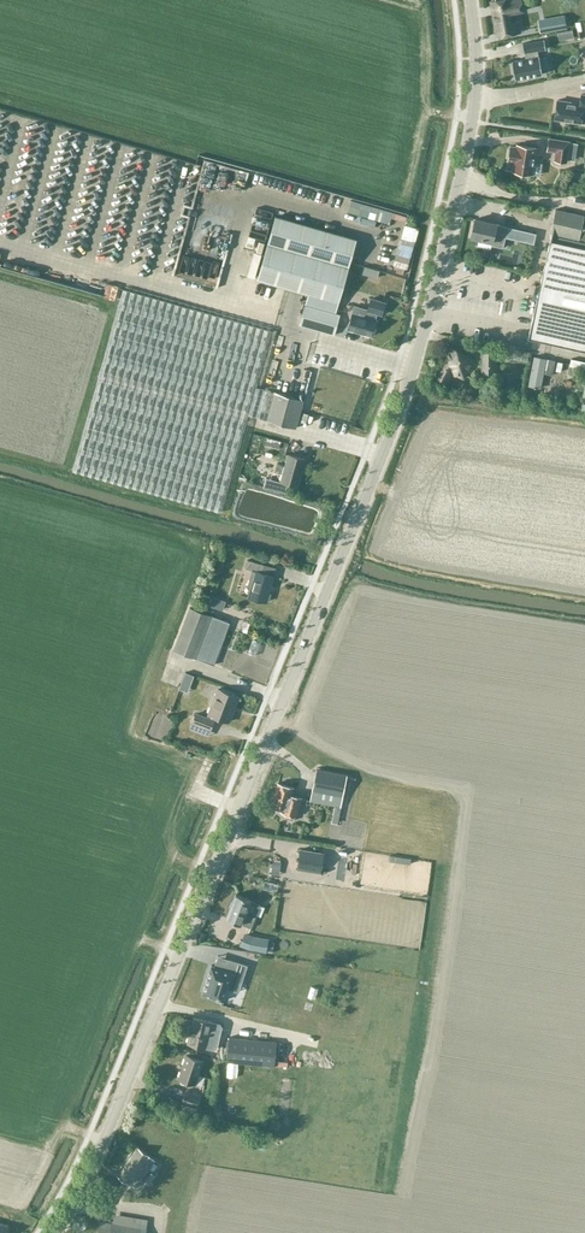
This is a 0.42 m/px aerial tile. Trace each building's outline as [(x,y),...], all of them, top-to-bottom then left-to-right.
[(523,0),(493,0),(490,1),(497,37),(522,32),(519,19),(517,19),(516,12),(525,10),(523,0)] [(565,16),(539,20),(541,30),(567,26),(565,16)] [(512,61),(515,78),(515,79),(543,74),(542,73),(539,56),(538,50),(546,49),(544,39),(523,43),(524,53),(525,53),(526,59),(512,61)] [(583,109),(583,108),(584,108),(584,95),(582,94),(580,103),(558,100),(555,119),(581,123),(581,122),(584,123),(584,109),(583,109)] [(578,143),(570,142),(570,141),(549,138),(547,150),(556,151),(555,160),(566,162),(567,159),(575,161),(578,143)] [(511,146),(508,161),(514,162),(513,171),(532,174),(540,175),(542,162),(534,161),(536,147),(517,144),(517,147),(511,146)] [(354,211),(367,214),(369,208),(356,205),(354,211)] [(556,209),(550,233),(552,233),(552,234),(578,240),(579,241),(579,240),(584,241),(584,216),(556,209)] [(356,240),(299,223),(275,216),(257,279),(281,286),(309,294),(306,305),(300,325),(335,335),(340,314),(336,313),(356,240)] [(476,218),(472,236),(479,238),(477,245),(490,248),(491,245),(503,248),(506,236),(521,240),(523,231),(507,227),(507,226),(476,218)] [(391,262),(413,266),(421,224),(408,222),(404,244),(394,242),(391,262)] [(529,338),(584,350),(584,249),(550,241),(529,338)] [(116,318),(73,471),(221,513),(249,415),(297,428),(304,400),(296,397),(286,395),(256,386),(271,332),(221,318),(124,290),(119,307),(116,318)] [(351,318),(348,328),(372,335),(377,319),(375,318),(376,312),(383,314),(386,302),(371,298),(368,308),(355,305),(353,311),(351,318)] [(463,377),(473,360),(450,348),(435,375),(446,381),(452,371),(463,377)] [(520,348),(518,356),(532,359),(534,351),(520,348)] [(492,372),(492,352),(480,352),(480,372),(492,372)] [(547,358),(534,356),(528,386),(541,388),(547,358)] [(556,360),(549,359),(546,373),(553,375),(556,360)] [(297,487),(305,459),(288,454),(284,467),(276,465),(274,472),(283,474),(281,482),(297,487)] [(248,561),(246,569),(252,571),(248,585),(252,587),(249,597),(267,602),(274,577),(263,574),(265,566),(248,561)] [(236,633),(227,630),(230,623),(190,608),(175,649),(215,664),(214,665),(229,671),(236,652),(230,650),(236,633)] [(186,672),(179,689),(187,692),(194,674),(186,672)] [(240,696),(217,687),(206,716),(196,712),(190,729),(209,736),(215,719),(214,719),(215,717),(230,722),(240,696)] [(318,769),(311,801),(341,806),(348,775),(318,769)] [(302,795),(292,793),(294,786),(278,781),(272,805),(283,808),(283,810),(287,811),(286,816),(295,818),(296,814),(297,814),(302,795)] [(324,852),(301,849),(298,868),(321,872),(324,852)] [(276,868),(283,870),(286,856),(279,854),(276,868)] [(235,893),(226,918),(242,924),(252,928),(256,915),(261,903),(251,899),(235,893)] [(246,934),(241,945),(251,949),(268,952),(270,941),(254,938),(246,934)] [(212,965),(202,994),(223,1001),(223,1000),(230,979),(241,983),(247,965),(229,959),(225,969),(212,965)] [(213,1023),(195,1019),(189,1043),(207,1047),(213,1023)] [(292,1043),(277,1041),(277,1044),(230,1038),(227,1063),(274,1069),(274,1066),(290,1067),(292,1043)] [(178,1079),(181,1080),(181,1082),(186,1083),(187,1082),(196,1085),(204,1060),(186,1054),(178,1079)] [(196,1108),(200,1095),(186,1091),(182,1103),(196,1108)] [(155,1160),(137,1148),(118,1174),(135,1187),(155,1160)] [(148,1229),(147,1229),(148,1219),(114,1214),(113,1223),(101,1221),(99,1232),(147,1232),(148,1229)] [(10,1226),(0,1223),(0,1232),(8,1232),(10,1226)]
